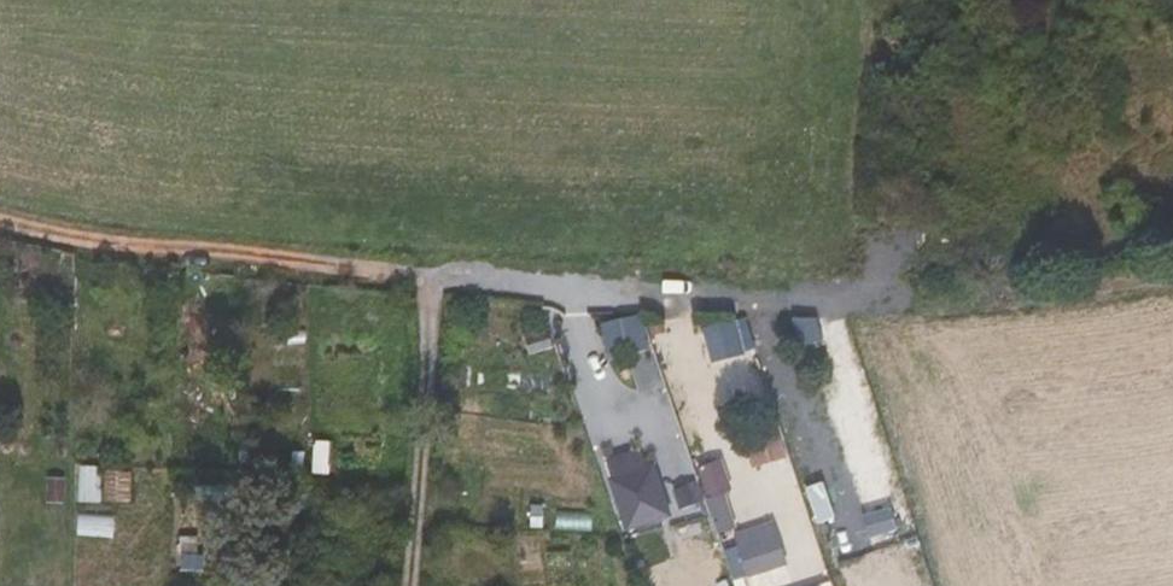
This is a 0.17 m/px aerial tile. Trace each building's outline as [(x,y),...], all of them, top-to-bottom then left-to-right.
[(611,346),(649,339),(644,313),(606,320),(611,346)] [(711,360),(747,354),(741,318),(706,324),(711,360)] [(781,428),(748,440),(758,467),(791,455),(781,428)] [(616,457),(632,482),(651,470),(635,445),(616,457)] [(700,464),(711,495),(733,487),(722,456),(700,464)] [(103,490),(104,464),(82,463),(80,497),(86,497),(87,489),(103,490)] [(106,467),(105,487),(133,489),(134,468),(106,467)] [(663,494),(612,495),(624,530),(627,530),(710,502),(719,531),(738,524),(737,494),(663,495),(663,494)] [(861,496),(861,512),(890,512),(890,497),(861,496)] [(114,534),(115,514),(82,513),(81,533),(114,534)] [(737,532),(754,579),(791,566),(775,519),(737,532)]
